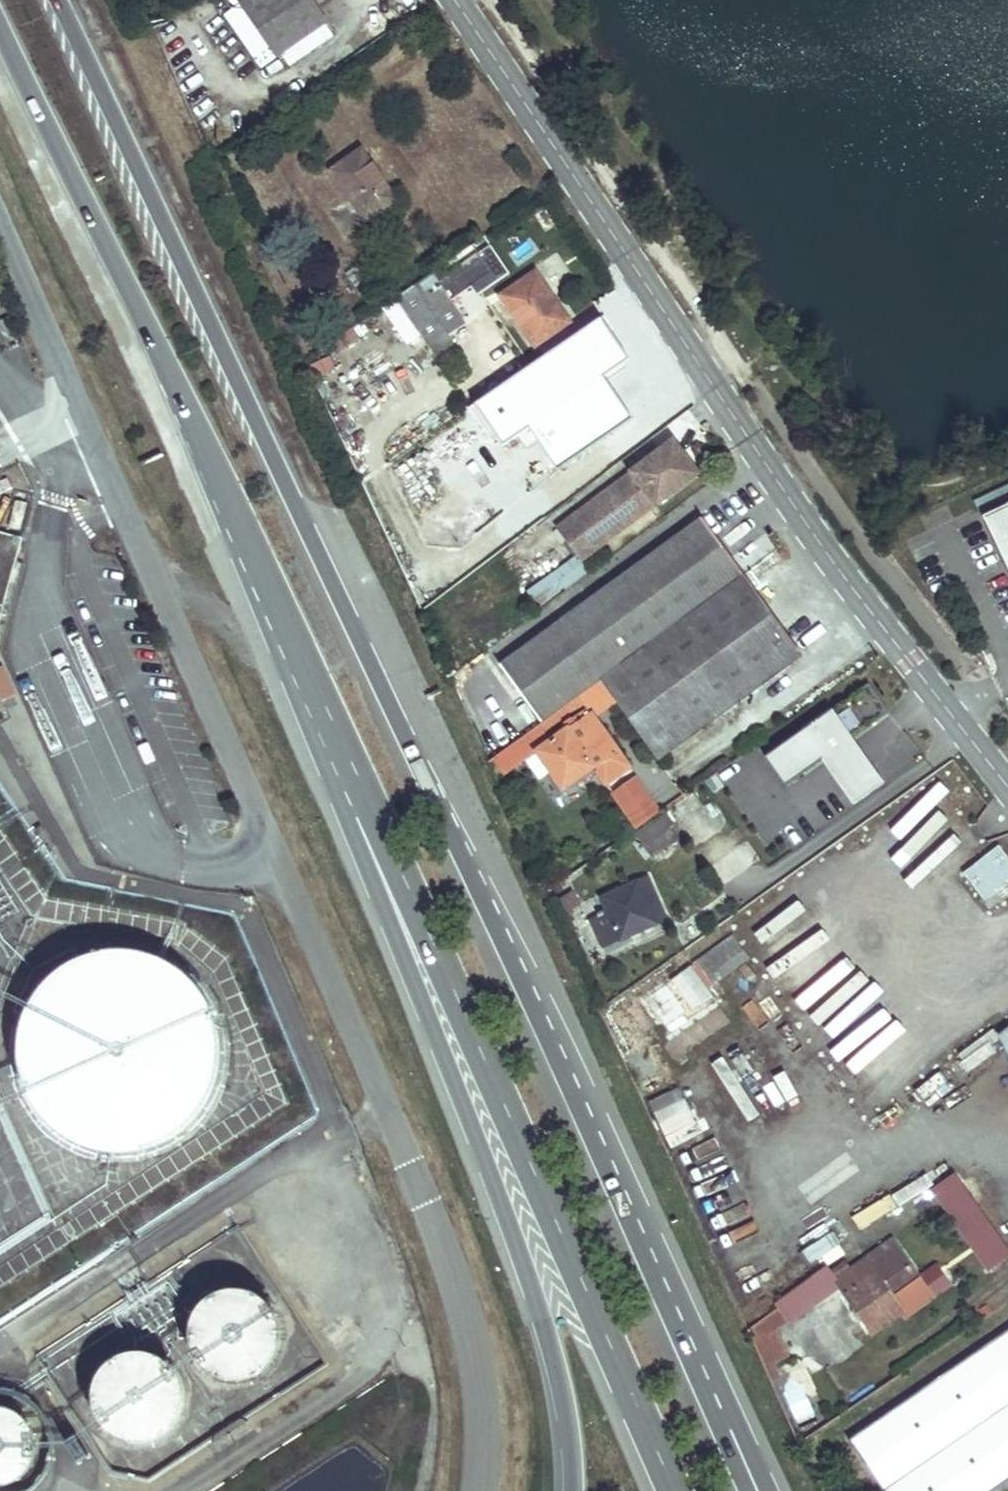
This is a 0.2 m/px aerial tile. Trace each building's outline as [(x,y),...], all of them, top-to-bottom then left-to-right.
[(264,72),(279,62),(285,71),(325,45),(318,34),(322,31),(301,0),(258,0),(228,20),(264,72)] [(255,78),(264,72),(228,20),(220,25),(255,78)] [(365,158),(330,182),(365,232),(383,220),(390,230),(407,218),(365,158)] [(402,304),(477,255),(475,251),(400,300),(402,304)] [(465,325),(450,301),(490,273),(477,255),(402,304),(431,348),(465,325)] [(376,304),(354,273),(341,282),(363,313),(376,304)] [(523,326),(553,305),(533,278),(504,298),(523,326)] [(566,323),(553,305),(523,326),(536,344),(566,323)] [(693,466),(676,441),(558,524),(581,557),(691,480),(693,466)] [(721,475),(730,469),(721,457),(712,463),(721,475)] [(699,474),(693,466),(691,480),(699,474)] [(983,517),(1007,570),(1007,505),(983,517)] [(589,682),(735,578),(699,525),(494,664),(533,721),(589,682)] [(22,539),(0,533),(0,619),(22,539)] [(795,665),(735,578),(589,682),(649,768),(795,665)] [(871,686),(846,701),(862,729),(888,713),(871,686)] [(828,718),(769,764),(789,790),(825,763),(859,806),(883,787),(849,744),(828,718)] [(618,773),(589,731),(566,746),(557,731),(522,753),(550,795),(580,775),(591,791),(618,773)] [(650,773),(665,803),(679,796),(664,766),(650,773)] [(674,823),(668,811),(635,833),(652,859),(676,843),(666,828),(674,823)] [(666,828),(676,843),(684,838),(674,823),(666,828)] [(42,825),(35,829),(50,851),(56,846),(42,825)] [(960,873),(983,903),(1007,884),(1007,856),(999,844),(960,873)] [(576,906),(594,954),(657,927),(645,897),(639,881),(576,906)] [(645,897),(657,927),(669,922),(657,893),(645,897)] [(650,1000),(675,1035),(695,1021),(724,1001),(710,982),(747,957),(735,941),(650,1000)] [(177,1135),(190,1125),(200,1114),(209,1101),(215,1087),(220,1073),(222,1057),(222,1042),(219,1027),(214,1012),(207,998),(198,986),(187,975),(174,966),(160,959),(146,954),(130,951),(115,951),(100,953),(85,957),(71,964),(58,972),(46,983),(37,995),(29,1008),(24,1023),(20,1038),(20,1053),(21,1069),(25,1084),(31,1098),(39,1111),(49,1123),(61,1133),(74,1141),(88,1147),(103,1151),(119,1152),(134,1151),(150,1148),(164,1143),(177,1135)] [(1007,1033),(999,1039),(1007,1051),(1007,1034),(1007,1033)] [(984,1036),(955,1056),(967,1072),(996,1052),(984,1036)] [(670,1147),(699,1133),(679,1089),(649,1103),(670,1147)] [(929,1189),(983,1274),(1007,1259),(1007,1251),(958,1171),(929,1189)] [(818,1271),(846,1253),(830,1230),(803,1248),(818,1271)] [(897,1284),(905,1295),(921,1284),(894,1244),(834,1285),(871,1339),(903,1316),(886,1291),(897,1284)] [(287,1344),(288,1335),(287,1326),(285,1317),(281,1309),(276,1301),(270,1295),(262,1290),(254,1286),(245,1283),(236,1283),(227,1283),(218,1286),(209,1290),(202,1295),(195,1301),(190,1309),(186,1317),(184,1326),(183,1335),(184,1344),(186,1353),(190,1361),(195,1369),(202,1375),(209,1380),(217,1384),(226,1387),(235,1387),(245,1387),(253,1384),(262,1381),(269,1375),(276,1369),(281,1361),(285,1353),(287,1344)] [(905,1295),(909,1302),(926,1291),(921,1284),(905,1295)] [(1007,1477),(1007,1334),(849,1436),(885,1490),(985,1490),(1007,1477)] [(146,1355),(135,1355),(125,1357),(115,1361),(107,1367),(100,1375),(95,1384),(93,1394),(93,1405),(95,1415),(100,1424),(107,1432),(115,1439),(125,1443),(135,1445),(146,1444),(156,1441),(165,1436),(172,1429),(178,1420),(182,1410),(183,1400),(182,1390),(178,1380),(173,1371),(165,1364),(156,1359),(146,1355)] [(0,1409),(0,1485),(4,1485),(15,1482),(25,1475),(32,1466),(35,1455),(36,1443),(33,1432),(27,1422),(18,1415),(8,1410),(0,1409)]
